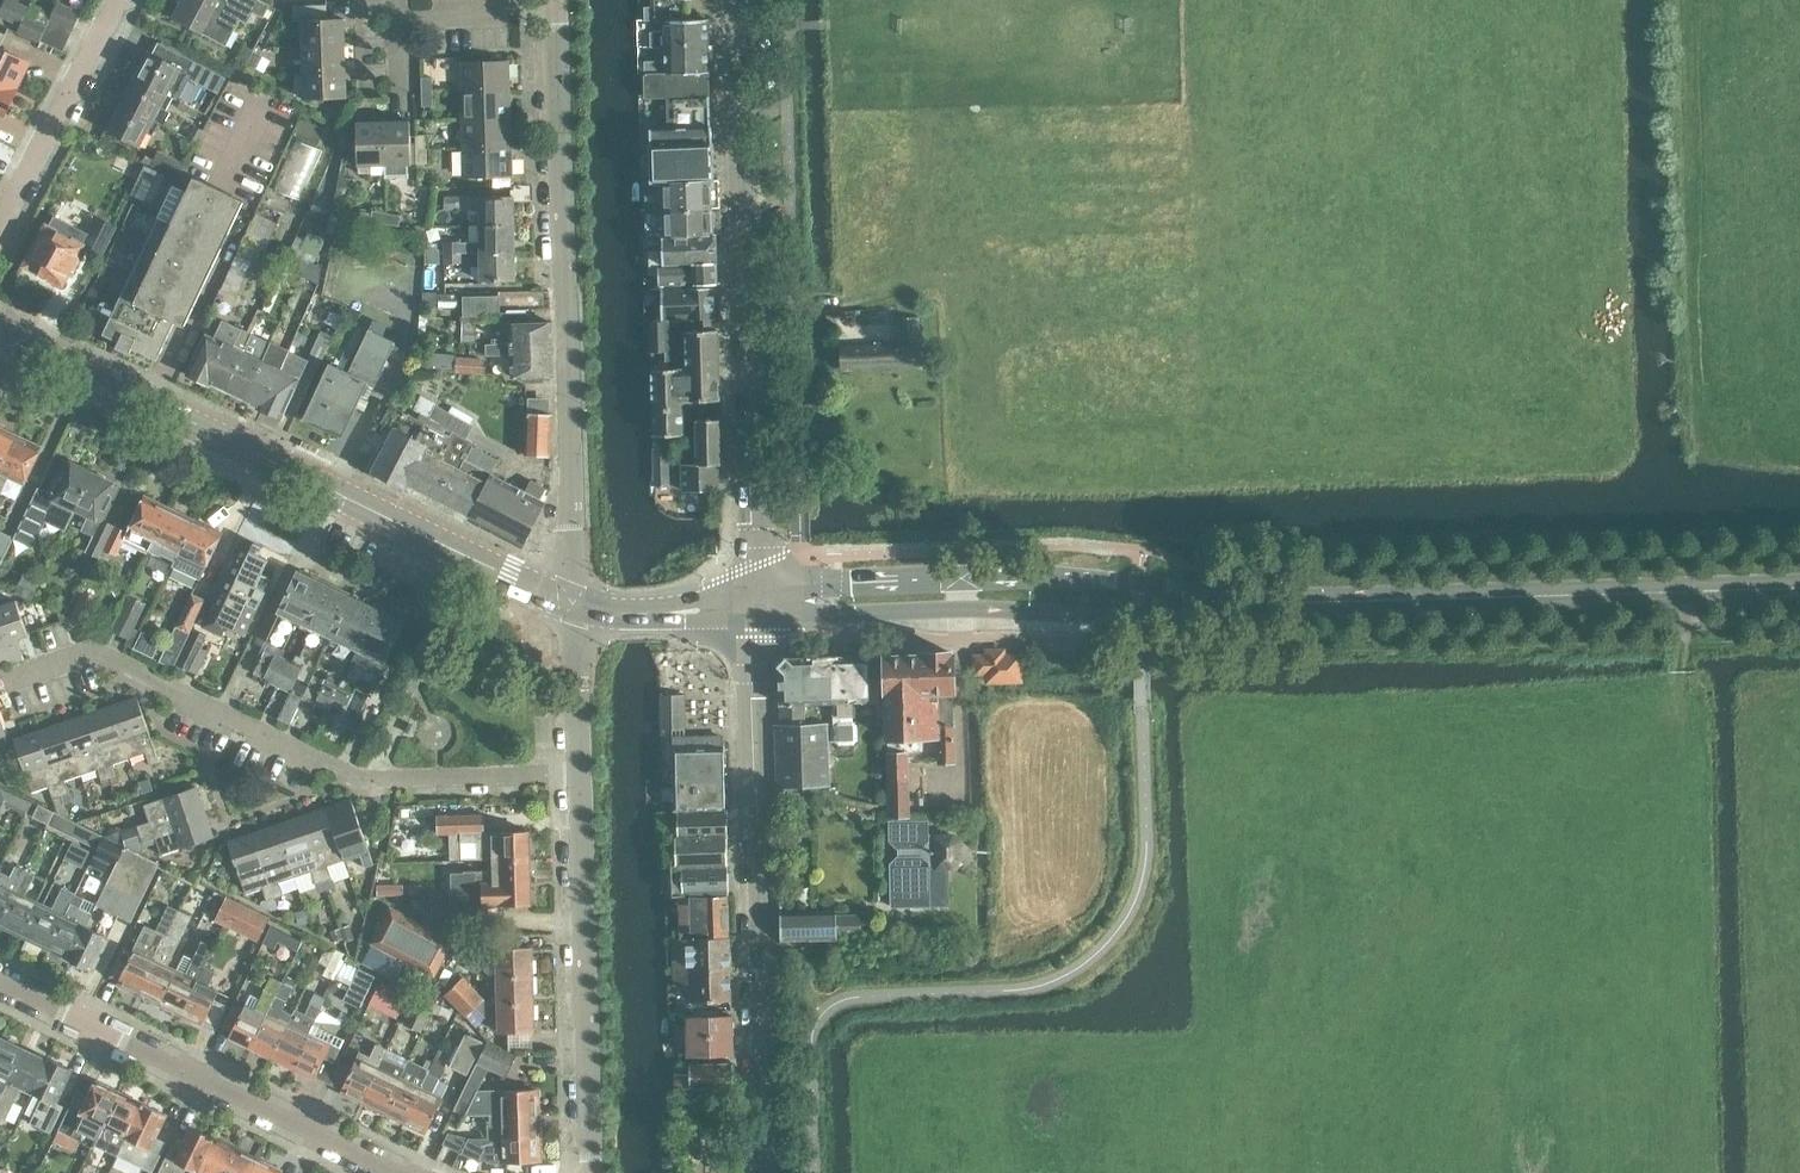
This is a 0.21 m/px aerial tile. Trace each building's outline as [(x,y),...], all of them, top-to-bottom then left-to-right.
[(4,2),(0,10),(0,17),(20,26),(24,16),(29,5),(19,0),(5,0),(4,2)] [(181,3),(173,18),(225,47),(240,20),(245,23),(252,12),(262,18),(269,5),(260,0),(176,0),(181,3)] [(657,0),(657,9),(658,22),(663,22),(692,21),(692,0),(679,0),(664,0),(657,0)] [(43,8),(31,2),(27,9),(50,20),(54,11),(43,7),(43,8)] [(73,30),(81,13),(58,3),(54,11),(50,20),(73,30)] [(293,21),(300,20),(327,19),(326,5),(293,6),(293,21)] [(301,47),(344,45),(343,19),(327,19),(300,20),(301,47)] [(707,21),(692,21),(663,22),(664,35),(654,35),(651,35),(652,48),(654,48),(664,47),(708,46),(707,21)] [(225,77),(154,40),(135,76),(168,94),(174,81),(186,88),(192,77),(218,91),(225,77)] [(302,73),(345,71),(344,45),(301,47),(302,73)] [(656,75),(708,74),(708,46),(664,47),(664,62),(655,62),(644,62),(644,75),(656,75)] [(18,90),(31,63),(0,47),(0,81),(18,90)] [(255,69),(262,57),(253,52),(246,65),(255,69)] [(460,91),(509,90),(509,61),(459,62),(460,91)] [(249,82),(255,69),(246,65),(239,77),(249,82)] [(303,99),(346,98),(345,71),(302,73),(303,99)] [(656,114),(709,112),(708,74),(656,75),(644,75),(645,114),(656,114)] [(179,100),(168,94),(135,76),(121,102),(154,119),(161,106),(173,112),(179,100)] [(421,93),(432,92),(432,78),(421,79),(421,93)] [(18,90),(0,81),(0,113),(5,115),(18,90)] [(461,120),(510,119),(509,90),(460,91),(461,120)] [(422,107),(433,107),(432,92),(421,93),(422,107)] [(153,135),(159,122),(154,119),(121,102),(107,129),(140,146),(147,132),(153,135)] [(710,128),(709,112),(656,114),(645,114),(646,127),(650,127),(651,156),(657,156),(713,155),(712,128),(710,128)] [(462,149),(511,148),(510,119),(461,120),(462,149)] [(384,179),(411,178),(409,121),(383,122),(384,165),(384,179)] [(371,173),(371,165),(384,165),(383,122),(356,122),(357,165),(358,165),(358,173),(371,173)] [(197,142),(204,129),(194,124),(187,137),(197,142)] [(416,150),(427,149),(426,135),(415,135),(416,150)] [(463,178),(512,177),(511,148),(462,149),(463,178)] [(416,164),(427,164),(427,149),(416,150),(416,164)] [(177,180),(185,166),(156,151),(148,166),(168,175),(177,180)] [(657,183),(710,182),(713,182),(713,155),(657,156),(651,156),(652,183),(657,183)] [(147,165),(132,194),(153,205),(168,175),(148,166),(147,165)] [(159,216),(103,334),(119,342),(117,347),(130,354),(133,348),(158,360),(176,321),(185,326),(245,200),(197,178),(187,198),(175,192),(163,218),(159,216)] [(657,183),(652,183),(647,183),(647,193),(654,193),(655,209),(656,209),(657,209),(711,207),(710,182),(657,183)] [(481,225),(514,224),(513,196),(480,197),(481,225)] [(446,211),(461,211),(461,197),(445,198),(446,211)] [(658,243),(661,243),(661,238),(712,236),(711,207),(657,209),(656,209),(656,215),(648,216),(649,243),(658,243)] [(384,224),(386,213),(372,210),(371,213),(361,211),(360,219),(384,224)] [(267,249),(280,221),(258,211),(215,303),(233,311),(263,247),(267,249)] [(398,226),(400,216),(386,213),(384,224),(398,226)] [(86,236),(80,247),(82,247),(99,256),(105,243),(113,226),(95,217),(86,234),(86,236)] [(45,225),(26,264),(63,281),(64,282),(71,267),(80,247),(86,236),(86,234),(53,219),(52,218),(48,226),(45,225)] [(463,253),(482,253),(514,253),(514,224),(481,225),(482,242),(462,243),(463,253)] [(324,249),(322,248),(325,241),(310,233),(303,248),(302,248),(299,254),(310,260),(317,263),(324,249)] [(658,263),(716,262),(715,236),(712,236),(661,238),(661,243),(661,250),(658,251),(649,251),(649,264),(658,263)] [(445,254),(463,253),(462,243),(445,243),(445,254)] [(304,271),(310,260),(299,254),(291,250),(288,255),(285,262),(304,271)] [(427,250),(428,262),(440,262),(440,250),(427,250)] [(445,265),(463,264),(463,253),(445,254),(445,265)] [(482,282),(514,281),(514,253),(482,253),(482,282)] [(108,264),(116,268),(119,262),(111,258),(108,264)] [(320,282),(321,281),(323,266),(317,263),(310,260),(304,271),(303,274),(320,282)] [(717,285),(716,263),(716,262),(658,263),(649,264),(649,276),(658,276),(658,285),(659,285),(717,285)] [(101,273),(111,278),(116,268),(108,264),(106,263),(101,273)] [(92,287),(86,300),(94,304),(100,291),(92,287)] [(662,322),(711,321),(714,321),(713,289),(661,291),(662,322)] [(476,316),(499,316),(498,296),(462,297),(463,316),(463,317),(476,316)] [(351,307),(351,308),(346,317),(356,322),(361,312),(351,307)] [(85,332),(92,319),(80,313),(73,326),(85,332)] [(463,316),(461,316),(461,322),(462,322),(463,342),(477,341),(476,316),(463,317),(463,316)] [(227,391),(252,334),(224,321),(216,338),(207,333),(187,374),(212,385),(212,384),(227,391)] [(711,321),(662,322),(659,322),(651,322),(652,354),(665,354),(665,370),(652,370),(655,488),(665,487),(669,487),(668,437),(683,436),(682,403),(719,402),(718,332),(711,332),(711,321)] [(840,371),(921,370),(920,321),(897,321),(897,349),(840,350),(840,371)] [(486,354),(512,353),(512,350),(553,349),(552,323),(511,324),(511,332),(506,332),(506,333),(497,333),(497,339),(492,339),(492,342),(486,342),(486,354)] [(373,388),(395,342),(368,330),(347,374),(329,366),(304,419),(340,436),(365,384),(373,388)] [(319,364),(333,335),(323,330),(309,359),(319,364)] [(245,400),(272,344),(252,334),(227,391),(245,400)] [(263,410),(290,352),(272,344),(245,400),(259,406),(258,407),(263,410)] [(513,376),(553,375),(553,349),(512,350),(512,353),(513,376)] [(282,419),(302,379),(310,361),(296,355),(290,352),(263,410),(282,419)] [(484,373),(485,358),(455,356),(455,354),(421,352),(420,369),(484,373)] [(422,394),(414,409),(430,416),(454,429),(467,438),(475,424),(436,404),(437,402),(422,394)] [(550,459),(551,398),(530,398),(528,459),(550,459)] [(382,435),(366,467),(468,520),(494,474),(466,459),(473,444),(475,442),(467,438),(454,429),(450,435),(411,415),(401,410),(392,405),(386,403),(382,421),(375,431),(382,435)] [(697,466),(718,466),(721,465),(720,448),(720,421),(696,422),(697,466)] [(14,437),(0,430),(0,466),(14,437)] [(40,449),(14,437),(0,466),(0,492),(8,476),(23,484),(40,449)] [(64,531),(75,509),(92,473),(66,461),(50,494),(37,487),(13,538),(12,539),(32,549),(45,522),(64,531)] [(684,492),(719,491),(718,466),(697,466),(683,466),(684,492)] [(99,560),(104,550),(115,528),(101,521),(118,486),(92,473),(75,509),(90,516),(82,532),(94,538),(86,554),(99,560)] [(494,474),(468,520),(522,548),(546,501),(541,499),(546,489),(530,481),(526,490),(494,474)] [(147,553),(158,531),(168,511),(143,499),(127,533),(115,528),(104,550),(117,557),(124,544),(147,555),(147,553)] [(175,564),(194,524),(168,511),(158,531),(147,553),(158,558),(159,556),(175,564)] [(198,581),(220,536),(194,524),(175,564),(172,569),(198,581)] [(12,539),(13,538),(0,531),(0,564),(12,539)] [(260,602),(265,592),(264,592),(270,579),(261,574),(268,560),(258,556),(262,547),(245,539),(203,627),(223,636),(227,628),(243,635),(259,601),(260,602)] [(298,573),(266,641),(284,650),(296,625),(304,629),(324,586),(315,581),(317,578),(301,571),(299,574),(298,573)] [(16,592),(32,600),(36,592),(20,584),(16,592)] [(297,678),(291,692),(303,698),(309,684),(313,675),(331,637),(351,595),(334,587),(333,590),(324,586),(304,629),(313,633),(301,656),(297,654),(293,663),(303,667),(297,678)] [(70,615),(84,622),(96,599),(81,592),(70,615)] [(173,668),(204,601),(190,595),(166,646),(162,644),(155,660),(173,668)] [(331,637),(313,675),(325,680),(341,688),(358,650),(376,610),(367,606),(368,603),(351,595),(331,637)] [(133,650),(141,634),(132,630),(143,606),(126,597),(109,634),(125,642),(123,645),(133,650)] [(23,655),(18,641),(29,637),(17,602),(0,608),(0,633),(9,660),(23,655)] [(358,650),(341,688),(353,693),(355,688),(368,695),(369,693),(375,680),(384,662),(403,622),(401,622),(401,621),(402,619),(386,611),(385,614),(376,610),(358,650)] [(207,642),(210,637),(194,629),(177,664),(199,675),(213,645),(207,642)] [(0,633),(0,663),(9,660),(0,633)] [(141,634),(133,650),(155,660),(162,644),(141,634)] [(265,650),(254,673),(264,678),(264,679),(277,685),(289,660),(276,654),(276,655),(265,650)] [(1004,655),(1004,650),(987,650),(987,655),(976,655),(976,672),(988,672),(988,681),(1022,680),(1021,654),(1004,655)] [(922,654),(887,655),(887,681),(888,701),(890,779),(891,817),(910,817),(909,754),(905,754),(905,749),(901,746),(898,746),(898,736),(924,735),(940,735),(940,762),(955,761),(954,728),(956,723),(953,652),(922,653),(922,654)] [(837,656),(808,657),(808,658),(809,703),(833,702),(835,739),(840,744),(839,657),(837,657),(837,656)] [(865,657),(839,657),(840,744),(855,744),(860,738),(859,723),(854,719),(854,715),(853,715),(853,702),(883,701),(888,701),(887,681),(883,681),(882,657),(865,658),(865,657)] [(788,659),(780,666),(781,703),(809,703),(808,658),(788,659)] [(289,660),(277,685),(291,692),(297,678),(303,667),(293,663),(289,660)] [(309,684),(303,698),(314,703),(330,711),(341,688),(325,680),(313,675),(309,684)] [(341,688),(330,711),(355,722),(368,695),(355,688),(353,693),(341,688)] [(671,727),(686,727),(685,693),(662,694),(663,727),(671,727)] [(159,762),(137,698),(112,707),(130,758),(146,753),(150,765),(159,762)] [(781,725),(775,725),(775,747),(828,746),(828,724),(807,724),(807,708),(809,708),(809,703),(781,703),(781,725)] [(111,779),(119,776),(114,764),(130,758),(112,707),(88,715),(111,779)] [(111,779),(88,715),(64,723),(82,775),(98,769),(102,782),(111,779)] [(62,796),(71,793),(66,780),(82,775),(64,723),(40,732),(62,796)] [(62,796),(40,732),(15,740),(23,764),(12,767),(17,782),(28,778),(33,792),(50,786),(54,799),(62,796)] [(690,736),(674,736),(675,779),(725,778),(725,746),(724,739),(722,739),(722,735),(715,735),(690,736)] [(828,746),(775,747),(776,786),(828,785),(827,749),(828,746)] [(153,790),(153,789),(149,778),(139,782),(143,793),(151,790),(152,790),(153,790)] [(676,802),(665,802),(666,810),(679,810),(726,809),(725,778),(675,779),(676,802)] [(10,790),(0,785),(0,810),(10,790)] [(117,842),(205,811),(196,786),(144,804),(150,821),(137,825),(122,830),(116,827),(109,830),(106,836),(117,842)] [(62,796),(54,799),(60,814),(71,819),(65,804),(64,802),(62,796)] [(372,863),(349,798),(324,807),(343,859),(358,853),(363,866),(372,863)] [(48,825),(55,812),(40,804),(33,817),(48,825)] [(323,880),(331,877),(327,864),(343,859),(324,807),(300,815),(323,880)] [(680,827),(666,827),(667,853),(727,851),(726,809),(679,810),(680,827)] [(161,854),(213,836),(205,811),(117,842),(125,846),(128,847),(156,837),(161,854)] [(73,820),(71,819),(60,814),(55,812),(48,825),(72,837),(78,823),(73,820)] [(323,880),(300,815),(276,824),(294,875),(310,870),(315,882),(323,880)] [(475,832),(475,815),(437,816),(437,833),(449,833),(450,861),(491,860),(528,859),(527,831),(475,832)] [(930,833),(930,819),(890,819),(890,840),(898,847),(899,847),(899,855),(898,855),(891,862),(892,907),(951,906),(950,869),(956,869),(964,862),(963,840),(955,832),(930,833)] [(93,856),(103,835),(78,823),(72,837),(68,844),(93,856)] [(275,896),(283,893),(278,881),(294,875),(276,824),(252,832),(275,896)] [(275,896),(252,832),(227,841),(245,892),(262,887),(270,909),(278,906),(275,896)] [(117,842),(106,836),(103,835),(93,856),(88,865),(110,877),(125,846),(117,842)] [(159,863),(128,847),(125,846),(110,877),(96,906),(69,961),(91,971),(117,916),(129,922),(139,902),(140,902),(159,863)] [(727,851),(667,853),(668,896),(685,896),(728,895),(727,851)] [(451,884),(528,882),(528,859),(491,860),(491,871),(464,872),(464,874),(450,874),(451,884)] [(24,871),(15,867),(11,876),(0,871),(0,921),(24,871)] [(39,905),(23,897),(33,876),(24,871),(0,921),(0,926),(23,937),(39,905)] [(529,905),(528,882),(451,884),(451,894),(481,893),(481,906),(529,905)] [(404,884),(378,885),(378,895),(404,895),(404,884)] [(48,948),(73,895),(64,891),(54,912),(39,905),(23,937),(48,948)] [(69,961),(96,906),(73,895),(48,948),(64,956),(63,958),(69,961)] [(680,931),(673,931),(673,938),(729,937),(729,930),(728,895),(685,896),(686,909),(680,909),(680,931)] [(224,925),(236,900),(226,896),(215,920),(224,925)] [(258,942),(271,917),(236,900),(224,925),(258,942)] [(138,992),(177,912),(166,907),(153,933),(144,929),(133,952),(132,952),(123,949),(110,976),(119,980),(117,983),(138,992)] [(300,925),(301,926),(311,922),(307,909),(295,912),(299,925),(300,925)] [(390,910),(372,944),(433,975),(451,941),(390,910)] [(836,913),(836,911),(780,912),(781,941),(837,940),(837,935),(862,934),(862,913),(836,913)] [(159,1002),(174,971),(165,966),(188,917),(177,912),(138,992),(159,1002)] [(340,928),(343,938),(345,942),(355,938),(350,925),(340,928)] [(334,941),(343,938),(340,928),(330,931),(334,941)] [(272,930),(265,944),(275,948),(281,935),(272,930)] [(729,937),(673,938),(674,973),(730,971),(729,937)] [(181,1013),(203,968),(213,947),(201,942),(184,975),(174,971),(159,1002),(181,1013)] [(497,976),(531,975),(530,947),(497,948),(497,976)] [(477,976),(487,956),(472,949),(463,970),(477,976)] [(360,1007),(376,975),(359,967),(343,999),(360,1007)] [(203,1024),(218,992),(208,987),(214,973),(203,968),(181,1013),(203,1024)] [(730,971),(674,973),(674,983),(692,983),(692,1002),(731,1001),(730,971)] [(251,1047),(283,980),(272,975),(261,997),(251,991),(243,1006),(235,1002),(222,1028),(231,1032),(229,1036),(251,1047)] [(284,1007),(298,980),(288,975),(285,981),(283,980),(251,1047),(272,1057),(293,1012),(284,1007)] [(498,1004),(531,1003),(531,975),(497,976),(498,1004)] [(489,1004),(462,977),(443,995),(465,1017),(476,1007),(490,1023),(499,1022),(499,1032),(508,1032),(509,1048),(533,1048),(531,1003),(498,1004),(489,1004)] [(396,1018),(409,994),(382,980),(369,1004),(396,1018)] [(452,1009),(436,1001),(438,998),(422,991),(416,1002),(415,1001),(404,1022),(421,1030),(431,1010),(448,1018),(452,1009)] [(293,1067),(312,1026),(322,1006),(312,1002),(307,1012),(296,1006),(293,1012),(272,1057),(293,1067)] [(676,1037),(732,1036),(731,1016),(688,1017),(689,1026),(676,1027),(676,1037)] [(314,1077),(330,1045),(334,1036),(312,1026),(293,1067),(314,1077)] [(467,1074),(483,1040),(466,1032),(450,1066),(467,1074)] [(732,1055),(732,1036),(676,1037),(676,1048),(677,1048),(690,1048),(690,1056),(732,1055)] [(0,1047),(0,1101),(25,1050),(4,1039),(0,1047)] [(504,1076),(515,1055),(486,1041),(453,1110),(463,1114),(465,1115),(489,1115),(535,1113),(534,1089),(478,1091),(489,1069),(504,1076)] [(362,1101),(383,1057),(387,1049),(375,1043),(370,1055),(359,1050),(356,1058),(340,1090),(362,1101)] [(0,1101),(0,1118),(5,1120),(21,1088),(32,1093),(47,1061),(25,1050),(0,1101)] [(383,1111),(404,1067),(383,1057),(362,1101),(383,1111)] [(48,1059),(47,1061),(32,1093),(42,1098),(29,1123),(50,1133),(62,1107),(54,1103),(70,1069),(48,1059)] [(404,1121),(432,1063),(426,1059),(422,1066),(408,1059),(404,1067),(383,1111),(404,1121)] [(426,1132),(442,1099),(431,1094),(444,1066),(433,1061),(432,1063),(404,1121),(426,1132)] [(677,1088),(733,1086),(733,1064),(690,1065),(690,1073),(677,1073),(677,1088)] [(99,1137),(120,1095),(96,1083),(86,1103),(75,1097),(54,1140),(76,1151),(81,1139),(83,1140),(87,1131),(99,1137)] [(117,1156),(142,1105),(120,1095),(99,1137),(95,1146),(117,1156)] [(166,1142),(155,1137),(166,1114),(143,1103),(142,1105),(117,1156),(151,1172),(166,1142)] [(456,1129),(463,1114),(453,1110),(446,1125),(456,1129)] [(481,1138),(536,1137),(535,1113),(489,1115),(489,1125),(481,1125),(481,1138)] [(686,1160),(703,1160),(704,1126),(686,1126),(686,1160)] [(161,1172),(186,1172),(188,1168),(199,1172),(214,1141),(216,1138),(193,1127),(182,1150),(174,1146),(161,1172)] [(472,1138),(468,1137),(448,1133),(443,1143),(480,1160),(481,1158),(490,1163),(537,1161),(536,1137),(481,1138),(474,1138),(472,1138)] [(199,1172),(226,1172),(237,1152),(214,1141),(199,1172)] [(226,1172),(254,1172),(259,1163),(237,1152),(226,1172)] [(259,1163),(254,1172),(280,1172),(259,1163)] [(33,1169),(24,1165),(20,1172),(32,1172),(33,1169)]
